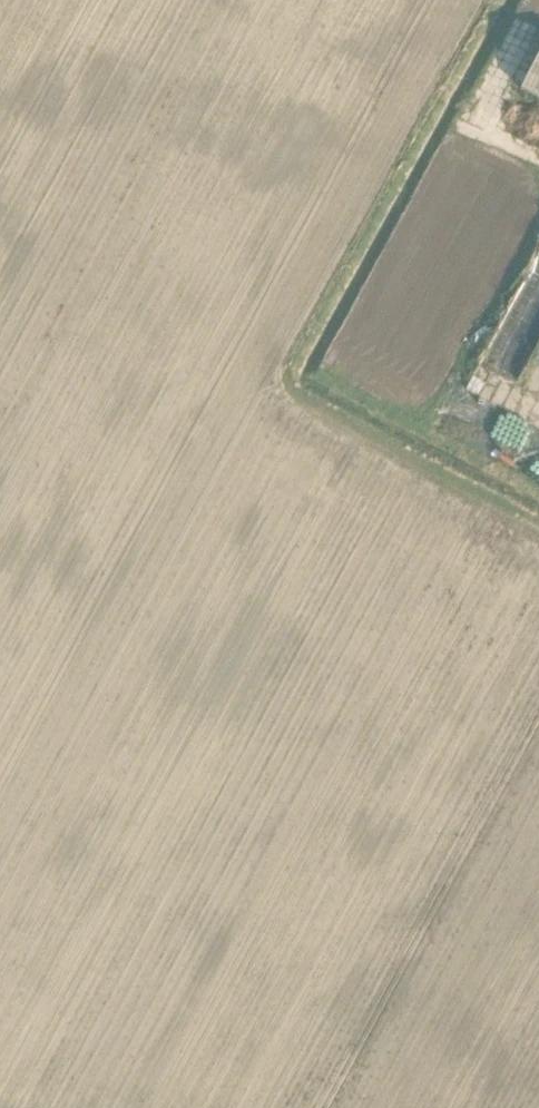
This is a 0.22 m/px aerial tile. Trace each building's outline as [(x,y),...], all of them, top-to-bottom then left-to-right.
[(538,101),(538,57),(522,91),(538,101)]
